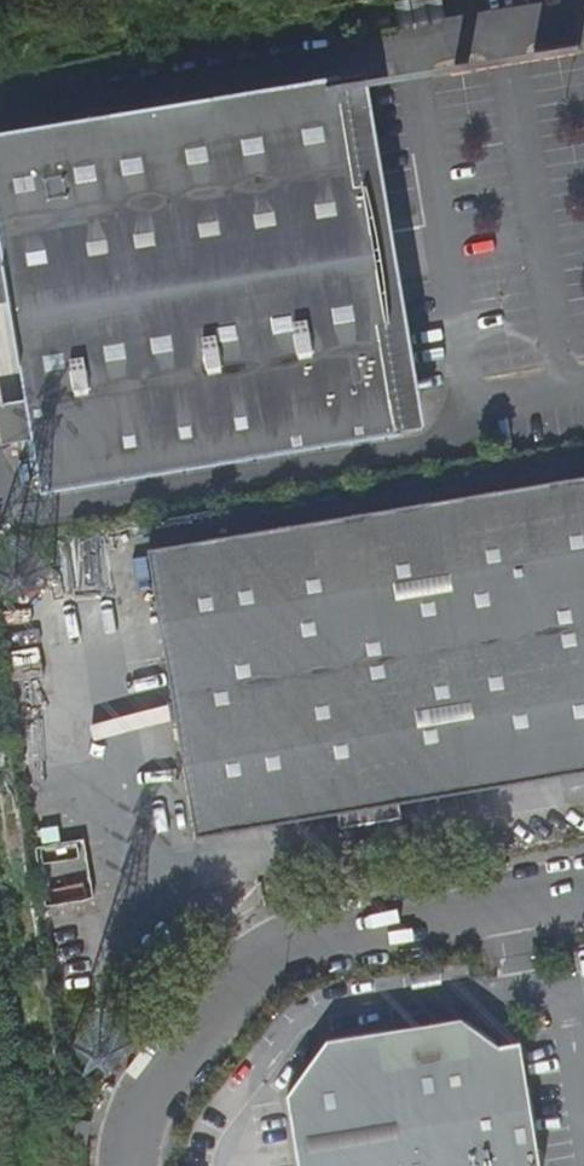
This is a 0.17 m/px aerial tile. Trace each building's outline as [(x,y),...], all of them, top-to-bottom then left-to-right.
[(399,433),(382,325),(390,324),(379,253),(367,182),(359,184),(341,76),(0,132),(0,246),(40,491),(399,433)] [(150,548),(185,762),(197,838),(461,793),(583,772),(583,477),(150,548)] [(513,1038),(504,1040),(494,1041),(458,1017),(325,1039),(285,1095),(298,1165),(535,1165),(513,1038)]
